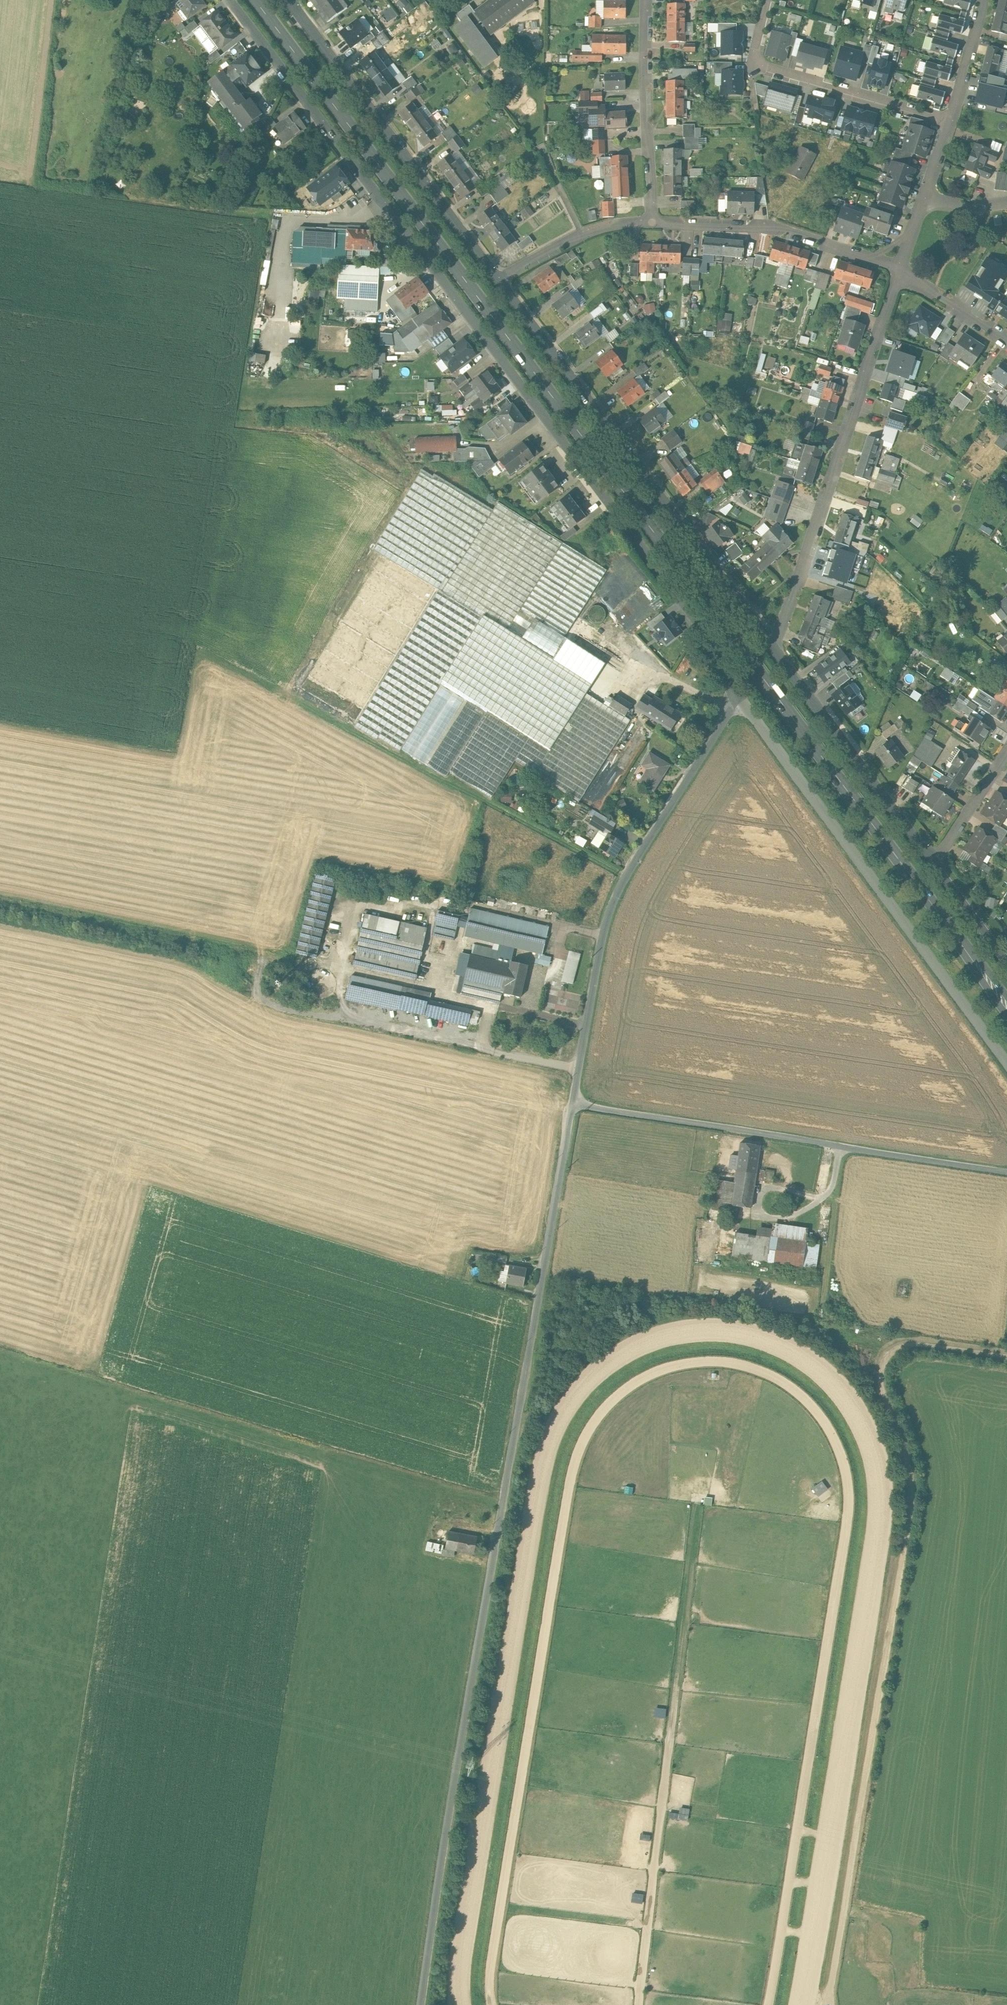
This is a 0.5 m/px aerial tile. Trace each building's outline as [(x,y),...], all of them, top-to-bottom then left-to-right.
[(187,19),(206,4),(203,0),(172,0),(173,1),(187,19)] [(328,23),(347,8),(341,0),(311,0),(328,23)] [(413,8),(407,0),(399,0),(397,2),(407,13),(413,8)] [(474,11),(469,5),(455,15),(460,22),(453,27),(484,69),(498,58),(475,27),(481,22),(490,35),(535,2),(533,0),(490,0),(474,11)] [(886,6),(884,12),(892,14),(894,8),(903,11),(906,0),(887,0),(886,6)] [(942,3),(943,3),(961,8),(967,10),(968,10),(971,0),(943,0),(942,3)] [(997,7),(1006,10),(1006,0),(999,0),(997,7)] [(626,1),(604,1),(604,18),(625,18),(626,1)] [(685,3),(668,4),(668,23),(685,23),(685,3)] [(997,7),(991,31),(1006,35),(1006,10),(997,7)] [(227,24),(217,11),(200,24),(203,27),(202,30),(205,34),(208,34),(210,37),(227,24)] [(958,20),(940,15),(940,14),(939,14),(935,27),(936,27),(950,31),(961,34),(960,34),(961,34),(965,22),(964,21),(964,22),(958,20)] [(601,16),(589,16),(589,28),(601,28),(601,16)] [(358,20),(340,33),(350,47),(359,41),(368,34),(367,34),(358,20)] [(194,21),(184,29),(189,34),(199,27),(194,21)] [(685,23),(668,23),(668,42),(684,42),(685,23)] [(704,23),(696,23),(695,35),(704,35),(704,23)] [(227,24),(210,37),(211,39),(211,42),(214,46),(217,46),(219,49),(236,37),(227,24)] [(736,24),(718,24),(718,32),(724,33),(736,33),(736,24)] [(950,31),(936,27),(935,32),(948,36),(950,31)] [(370,31),(367,34),(368,34),(359,41),(363,46),(371,41),(375,38),(370,31)] [(375,38),(371,41),(376,50),(389,41),(383,32),(375,38)] [(790,37),(773,32),(766,55),(784,60),(788,46),(790,37)] [(797,34),(792,32),(790,37),(788,46),(794,47),(797,34)] [(948,36),(935,32),(933,38),(946,42),(948,36)] [(736,33),(724,33),(724,47),(722,47),(722,55),(742,55),(742,33),(736,33)] [(604,36),(593,35),(593,40),(592,40),(590,41),(590,47),(592,48),(593,48),(592,52),(592,53),(601,53),(603,53),(624,54),(625,37),(604,36)] [(946,42),(933,38),(932,38),(929,50),(930,50),(948,55),(954,57),(954,58),(958,45),(957,45),(946,42)] [(240,42),(221,56),(239,59),(248,52),(240,42)] [(872,47),(865,44),(862,53),(863,53),(861,62),(867,64),(868,63),(872,47)] [(825,51),(801,45),(797,61),(804,63),(804,66),(813,68),(813,66),(821,68),(824,55),(825,51)] [(879,47),(873,45),(872,47),(868,63),(873,64),(875,60),(879,47)] [(1003,50),(988,46),(981,74),(994,77),(995,72),(998,73),(1003,50)] [(862,53),(841,47),(834,74),(855,80),(861,62),(863,53),(862,53)] [(216,50),(206,58),(211,64),(221,56),(216,50)] [(239,59),(231,65),(243,82),(247,87),(264,73),(248,52),(239,59)] [(589,52),(580,52),(580,60),(589,60),(589,52)] [(601,53),(592,53),(592,52),(589,52),(589,60),(601,61),(601,53)] [(387,70),(375,53),(362,62),(374,79),(387,70)] [(875,60),(873,64),(868,83),(871,84),(871,85),(880,87),(881,87),(883,88),(890,64),(886,63),(887,60),(879,58),(879,61),(875,60)] [(945,67),(926,62),(926,61),(922,74),(923,74),(936,78),(947,81),(948,81),(951,69),(945,67)] [(732,63),(714,62),(714,73),(723,74),(723,71),(732,71),(732,63)] [(231,65),(208,82),(221,99),(235,89),(243,82),(231,65)] [(399,86),(387,70),(374,79),(386,95),(399,86)] [(698,70),(683,70),(683,78),(698,78),(698,70)] [(732,71),(723,71),(723,74),(723,85),(721,85),(721,94),(741,94),(741,72),(732,71)] [(626,74),(605,75),(605,91),(626,90),(626,74)] [(936,78),(923,74),(921,80),(935,83),(936,78)] [(994,77),(981,74),(978,85),(980,86),(1001,91),(1004,79),(994,77)] [(410,75),(401,82),(407,91),(416,84),(410,75)] [(935,83),(921,80),(920,85),(933,89),(935,83)] [(683,81),(667,81),(667,100),(683,100),(683,81)] [(769,87),(755,83),(757,95),(766,97),(769,87)] [(797,91),(770,83),(769,87),(766,97),(764,102),(780,107),(780,109),(791,112),(793,104),(796,95),(797,91)] [(420,84),(404,96),(409,102),(424,90),(420,84)] [(933,89),(920,85),(919,85),(915,97),(916,98),(916,97),(935,103),(940,104),(941,105),(945,92),(944,92),(933,89)] [(1001,91),(980,86),(976,101),(1001,108),(1003,98),(1005,92),(1001,91)] [(243,99),(235,89),(221,99),(229,109),(250,138),(260,130),(255,123),(259,120),(257,118),(262,114),(250,99),(246,102),(243,99)] [(589,100),(590,91),(580,90),(580,99),(589,100)] [(802,96),(796,95),(793,104),(799,106),(802,96)] [(824,100),(809,96),(803,115),(818,120),(824,100)] [(824,98),(824,100),(818,120),(831,123),(837,102),(824,98)] [(591,100),(580,101),(580,111),(590,110),(590,107),(597,106),(597,100),(592,100),(591,100)] [(667,100),(666,100),(666,118),(667,119),(677,119),(684,119),(685,100),(667,100)] [(413,104),(400,114),(412,130),(425,120),(413,104)] [(793,104),(791,112),(797,114),(799,106),(793,104)] [(597,106),(590,107),(590,110),(590,115),(588,117),(588,123),(591,126),(605,125),(605,112),(605,106),(597,106)] [(862,111),(848,107),(841,129),(855,133),(862,111)] [(626,111),(605,112),(605,125),(606,129),(627,128),(626,111)] [(876,115),(862,111),(855,133),(869,137),(876,115)] [(277,125),(270,131),(276,139),(279,136),(284,143),(305,127),(294,113),(277,125)] [(277,125),(270,116),(264,130),(267,134),(270,131),(277,125)] [(928,122),(911,117),(908,124),(911,125),(926,129),(928,122)] [(425,120),(412,130),(425,146),(438,136),(425,120)] [(926,129),(911,125),(907,138),(930,145),(931,142),(929,141),(932,131),(926,129)] [(450,126),(442,133),(449,143),(458,136),(450,126)] [(583,140),(593,140),(594,155),(606,154),(605,128),(583,129),(583,140)] [(449,143),(447,144),(454,153),(464,144),(458,136),(449,143)] [(698,138),(684,138),(684,150),(698,150),(698,138)] [(930,145),(907,138),(903,150),(912,153),(924,157),(927,148),(928,148),(930,145)] [(991,148),(999,151),(1001,144),(993,141),(991,148)] [(990,146),(983,143),(981,146),(976,144),(976,143),(975,143),(974,144),(971,153),(978,155),(977,160),(984,163),(986,159),(994,162),(997,153),(990,150),(990,149),(990,148),(990,146)] [(801,147),(787,173),(801,181),(815,154),(801,147)] [(903,150),(896,148),(893,156),(910,161),(912,153),(903,150)] [(682,149),(664,149),(664,177),(681,177),(681,159),(682,159),(682,149)] [(978,155),(971,153),(966,168),(965,168),(964,169),(966,170),(966,169),(978,174),(978,175),(979,176),(980,175),(987,178),(991,169),(983,167),(984,163),(977,160),(978,155)] [(452,155),(439,165),(451,181),(464,171),(452,155)] [(628,156),(600,158),(601,178),(612,178),(629,177),(628,156)] [(910,161),(893,156),(891,162),(892,162),(908,167),(910,161)] [(908,167),(892,162),(888,175),(910,182),(914,170),(908,167)] [(702,169),(690,169),(690,177),(702,177),(702,169)] [(337,171),(323,181),(321,183),(322,184),(314,191),(315,191),(323,203),(334,195),(335,197),(349,187),(349,186),(350,186),(338,170),(337,171)] [(464,171),(451,181),(463,197),(476,187),(464,171)] [(996,172),(994,190),(1006,192),(1006,179),(1004,179),(1005,173),(996,172)] [(910,182),(888,175),(883,187),(906,195),(911,182),(910,182)] [(629,177),(612,178),(614,198),(630,197),(629,177)] [(681,177),(664,177),(664,196),(681,196),(681,177)] [(765,195),(762,177),(756,177),(756,185),(756,195),(765,195)] [(500,184),(489,193),(496,204),(508,195),(500,184)] [(906,195),(883,187),(879,199),(879,200),(896,206),(901,208),(906,195)] [(323,203),(315,191),(308,196),(315,206),(317,208),(323,203)] [(754,194),(727,193),(727,200),(719,199),(719,212),(726,212),(726,213),(753,214),(754,205),(754,195),(754,194)] [(308,196),(307,197),(304,194),(298,198),(306,209),(315,206),(308,196)] [(766,206),(765,195),(756,195),(754,195),(754,205),(766,206)] [(845,201),(838,199),(832,216),(839,218),(842,208),(845,201)] [(896,206),(879,200),(879,199),(876,205),(894,211),(896,206)] [(613,202),(602,202),(603,217),(614,217),(613,202)] [(522,210),(526,218),(534,214),(530,206),(522,210)] [(504,225),(491,208),(478,218),(491,235),(504,225)] [(842,208),(839,218),(834,230),(844,234),(845,236),(847,235),(857,238),(861,226),(860,226),(864,216),(842,208)] [(892,217),(867,209),(864,216),(860,226),(861,226),(886,235),(892,217)] [(280,216),(273,215),(271,225),(278,226),(280,216)] [(516,240),(504,225),(491,235),(502,250),(516,240)] [(964,229),(958,227),(953,231),(952,237),(955,242),(961,243),(966,239),(967,234),(964,229)] [(275,229),(270,229),(265,260),(270,261),(275,229)] [(327,229),(327,234),(294,232),(292,263),(321,265),(321,264),(339,265),(339,259),(346,259),(347,250),(346,250),(347,230),(327,229)] [(367,231),(347,230),(346,250),(347,250),(374,251),(380,252),(380,243),(375,243),(376,231),(367,231)] [(528,236),(517,244),(522,250),(532,242),(528,236)] [(725,239),(705,237),(703,255),(710,255),(709,258),(715,258),(714,261),(725,263),(723,257),(725,239)] [(745,241),(725,239),(723,257),(725,263),(731,263),(732,256),(743,258),(745,241)] [(793,246),(775,241),(770,257),(782,261),(787,263),(788,263),(793,246)] [(661,245),(641,245),(640,273),(644,273),(644,274),(646,274),(646,273),(653,273),(654,261),(661,262),(661,245)] [(680,246),(661,245),(661,262),(680,262),(680,246)] [(819,254),(793,246),(788,263),(794,264),(805,268),(807,262),(816,265),(819,254)] [(567,253),(554,260),(560,267),(571,258),(567,253)] [(390,255),(378,254),(378,267),(379,267),(390,268),(390,255)] [(765,256),(756,254),(756,259),(754,267),(763,268),(765,256)] [(987,256),(966,288),(989,303),(987,305),(994,310),(1004,296),(998,292),(1006,278),(1006,269),(987,256)] [(755,258),(748,257),(746,268),(753,269),(755,258)] [(692,259),(684,258),(683,274),(691,275),(692,259)] [(787,263),(782,261),(778,273),(784,275),(787,263)] [(857,267),(840,261),(835,277),(843,280),(839,292),(841,294),(845,296),(844,296),(846,297),(846,296),(848,297),(848,296),(848,295),(850,290),(857,267)] [(638,264),(631,263),(630,277),(638,277),(638,264)] [(788,263),(787,263),(784,275),(790,277),(794,264),(788,263)] [(355,266),(339,265),(337,299),(345,299),(353,299),(355,266)] [(378,267),(355,266),(353,299),(377,301),(378,293),(377,293),(378,278),(378,273),(379,267),(378,267)] [(875,272),(857,266),(857,267),(850,290),(859,293),(862,286),(869,288),(875,272)] [(559,281),(549,268),(534,279),(543,292),(559,281)] [(820,272),(809,269),(806,279),(817,283),(820,272)] [(820,272),(817,283),(816,286),(820,287),(826,289),(830,276),(820,272)] [(784,275),(778,273),(775,284),(781,286),(784,275)] [(784,275),(781,286),(787,288),(790,277),(784,275)] [(417,278),(396,293),(395,293),(396,294),(406,308),(406,309),(407,308),(410,306),(428,293),(428,292),(418,278),(417,277),(416,278),(417,278)] [(820,287),(816,286),(807,314),(811,316),(820,287)] [(309,289),(307,304),(318,305),(320,291),(309,289)] [(406,308),(396,294),(386,301),(397,316),(406,309),(406,308)] [(568,294),(553,305),(562,318),(577,306),(568,294)] [(873,303),(848,295),(848,296),(863,301),(860,308),(862,309),(862,311),(870,314),(873,303)] [(863,301),(848,296),(848,297),(846,304),(847,304),(860,308),(863,301)] [(994,310),(1006,318),(1006,298),(1004,296),(994,310)] [(378,301),(377,301),(353,299),(345,299),(344,309),(377,311),(378,301)] [(436,303),(413,320),(397,331),(403,339),(403,340),(412,352),(432,336),(423,324),(442,310),(436,303)] [(645,305),(647,314),(656,312),(654,303),(645,305)] [(591,313),(595,318),(605,309),(601,304),(591,313)] [(860,308),(847,304),(845,312),(859,316),(862,311),(862,309),(860,308)] [(942,319),(919,305),(907,324),(908,325),(907,327),(919,334),(920,333),(929,339),(942,319)] [(415,312),(410,306),(407,308),(406,309),(397,316),(402,322),(415,312)] [(442,310),(423,324),(432,336),(433,337),(451,323),(442,310)] [(730,331),(733,314),(725,312),(723,319),(719,318),(717,329),(730,331)] [(859,316),(845,312),(843,319),(847,320),(847,319),(857,323),(859,316)] [(857,323),(847,319),(847,320),(838,347),(845,349),(846,346),(855,349),(863,325),(857,323)] [(590,323),(575,335),(584,347),(600,336),(590,323)] [(949,326),(939,339),(946,344),(956,330),(949,326)] [(397,331),(392,334),(395,352),(407,353),(407,352),(412,352),(403,340),(403,339),(397,331)] [(955,347),(950,355),(970,368),(983,348),(963,335),(955,347)] [(461,336),(448,346),(460,361),(473,352),(461,336)] [(948,343),(940,355),(947,360),(950,355),(955,347),(948,343)] [(448,346),(437,354),(449,369),(449,370),(460,361),(448,346)] [(915,357),(893,350),(885,373),(888,373),(885,383),(900,388),(902,389),(905,379),(908,380),(915,357)] [(253,352),(252,361),(266,363),(267,354),(253,352)] [(612,352),(596,363),(606,376),(622,365),(612,352)] [(762,370),(766,353),(761,352),(756,375),(766,377),(768,371),(762,370)] [(449,369),(437,354),(432,358),(444,373),(449,369)] [(765,367),(773,369),(776,358),(768,356),(765,367)] [(648,369),(643,362),(633,370),(638,377),(648,369)] [(1002,362),(991,376),(992,376),(1004,385),(1006,383),(1006,365),(1002,362)] [(832,368),(820,365),(818,372),(830,376),(832,368)] [(470,383),(469,384),(476,394),(494,380),(487,371),(470,383)] [(463,374),(453,382),(457,387),(467,379),(463,374)] [(834,376),(832,383),(827,381),(821,399),(837,404),(838,404),(843,386),(845,379),(834,376)] [(633,379),(617,392),(628,406),(644,393),(633,379)] [(476,394),(477,395),(477,394),(479,398),(483,403),(484,403),(501,390),(494,380),(476,394)] [(469,382),(459,389),(467,400),(476,394),(469,384),(470,383),(469,382)] [(900,388),(885,383),(880,398),(893,402),(891,408),(902,411),(905,401),(897,398),(900,388)] [(928,389),(918,386),(916,394),(925,396),(928,389)] [(997,397),(998,397),(1002,400),(1006,394),(1006,391),(1004,388),(997,397)] [(657,390),(651,394),(654,398),(660,394),(657,390)] [(665,390),(656,397),(661,403),(670,396),(665,390)] [(913,393),(911,392),(912,392),(905,390),(903,398),(922,405),(925,396),(916,394),(913,393)] [(809,395),(800,392),(798,398),(807,401),(809,395)] [(959,392),(951,402),(963,411),(970,400),(959,392)] [(997,397),(992,393),(988,398),(994,402),(998,397),(997,397)] [(476,394),(468,400),(471,404),(479,398),(477,394),(477,395),(476,394)] [(819,405),(821,399),(809,395),(807,401),(819,405)] [(506,397),(497,404),(502,412),(512,405),(506,397)] [(479,398),(471,404),(476,411),(485,404),(484,403),(483,403),(479,398)] [(837,404),(821,399),(819,405),(816,416),(832,421),(837,404)] [(502,412),(497,416),(486,424),(497,438),(498,440),(509,432),(511,435),(526,423),(525,422),(527,420),(515,404),(513,406),(512,405),(502,412)] [(655,409),(640,421),(650,434),(665,423),(655,409)] [(907,418),(890,412),(885,426),(897,430),(902,431),(907,418)] [(814,423),(802,419),(799,427),(801,428),(811,431),(814,423)] [(486,424),(479,429),(487,440),(497,438),(486,424)] [(897,430),(885,426),(882,436),(894,440),(897,430)] [(811,431),(801,428),(799,436),(809,439),(811,431)] [(682,441),(674,430),(662,439),(670,450),(682,441)] [(1003,432),(999,437),(1002,440),(1006,443),(1006,442),(1006,435),(1003,432)] [(456,436),(415,438),(416,453),(456,451),(456,436)] [(884,441),(869,436),(860,462),(873,466),(875,461),(877,461),(884,441)] [(528,439),(506,455),(506,456),(516,469),(517,470),(539,453),(528,439)] [(1006,443),(1002,440),(998,445),(1002,448),(1006,443)] [(823,450),(796,441),(790,459),(817,467),(823,450)] [(469,447),(466,450),(467,461),(489,460),(491,459),(485,448),(469,447)] [(674,453),(660,463),(671,480),(686,469),(691,465),(686,458),(680,462),(674,453)] [(871,480),(899,488),(902,475),(896,473),(900,457),(886,453),(882,468),(875,466),(871,480)] [(516,469),(506,456),(499,461),(510,475),(516,469)] [(790,459),(789,458),(787,466),(798,469),(795,479),(811,485),(817,467),(790,459)] [(489,460),(467,461),(479,476),(494,464),(491,459),(489,460)] [(873,466),(860,462),(856,476),(870,480),(874,471),(872,471),(873,466)] [(559,487),(542,465),(521,481),(538,503),(559,487)] [(432,475),(421,469),(372,549),(381,554),(438,589),(442,592),(493,509),(433,473),(432,475)] [(686,469),(671,480),(683,496),(697,485),(686,469)] [(709,475),(700,482),(704,487),(713,480),(709,475)] [(718,476),(713,480),(704,487),(709,494),(723,484),(718,476)] [(794,486),(777,480),(771,498),(788,504),(794,486)] [(585,517),(568,495),(550,509),(567,531),(573,527),(585,517)] [(788,504),(771,498),(764,518),(781,524),(788,504)] [(869,502),(857,498),(855,504),(867,507),(869,502)] [(560,541),(497,503),(494,507),(493,509),(442,592),(482,616),(506,631),(519,609),(560,541)] [(708,513),(699,520),(705,527),(718,517),(708,513)] [(859,519),(843,513),(839,527),(855,532),(859,519)] [(720,527),(718,524),(706,533),(717,547),(732,535),(726,527),(725,527),(724,528),(722,526),(720,527)] [(793,542),(776,524),(763,537),(768,543),(779,555),(793,542)] [(573,527),(567,531),(559,537),(565,540),(577,531),(573,527)] [(855,532),(839,527),(834,541),(866,552),(869,545),(859,542),(859,543),(852,541),(855,532)] [(560,541),(519,609),(564,636),(569,629),(577,615),(606,569),(560,541)] [(866,552),(834,541),(822,575),(846,583),(851,568),(859,571),(864,556),(866,552)] [(735,543),(724,551),(728,556),(739,549),(735,543)] [(768,543),(755,555),(766,567),(779,555),(768,543)] [(739,549),(728,556),(732,561),(742,553),(739,549)] [(755,555),(754,553),(739,567),(752,580),(766,567),(755,555)] [(850,591),(836,586),(832,599),(848,605),(853,591),(850,591)] [(356,723),(354,726),(376,740),(377,737),(399,751),(482,616),(442,592),(438,589),(356,723)] [(831,601),(815,595),(805,621),(820,627),(824,628),(828,619),(824,618),(831,601)] [(998,604),(992,609),(1001,621),(1006,617),(1006,615),(1000,607),(998,604)] [(564,636),(519,609),(506,631),(530,645),(551,658),(564,636)] [(482,616),(399,751),(423,766),(464,699),(506,631),(482,616)] [(670,617),(655,628),(667,643),(682,632),(670,617)] [(820,627),(805,621),(799,636),(805,638),(801,647),(817,654),(824,636),(817,634),(820,627)] [(604,651),(569,629),(564,636),(551,658),(573,671),(586,680),(592,671),(599,659),(604,651)] [(506,631),(464,699),(486,712),(488,714),(530,645),(506,631)] [(635,645),(639,643),(633,633),(629,636),(635,645)] [(997,642),(1006,654),(1006,635),(997,642)] [(530,645),(488,714),(510,726),(551,658),(530,645)] [(850,662),(840,650),(815,669),(824,682),(829,677),(833,682),(848,671),(844,667),(850,662)] [(551,658),(510,726),(530,737),(573,671),(551,658)] [(946,667),(940,675),(954,684),(959,675),(946,667)] [(994,699),(995,699),(1006,707),(1006,673),(1003,670),(998,679),(1004,683),(994,699)] [(573,671),(530,737),(551,749),(592,684),(586,680),(573,671)] [(846,673),(835,681),(839,687),(850,679),(846,673)] [(592,684),(551,749),(535,774),(579,801),(629,719),(625,716),(609,706),(612,701),(610,700),(612,698),(592,684)] [(860,703),(847,686),(834,695),(847,713),(849,711),(852,716),(864,708),(860,703)] [(990,696),(982,690),(977,698),(985,703),(990,696)] [(640,710),(670,729),(680,714),(654,697),(652,700),(644,694),(637,705),(642,708),(640,710)] [(632,705),(616,695),(613,699),(612,698),(610,700),(612,701),(609,706),(625,716),(632,705)] [(464,699),(423,766),(445,779),(450,772),(486,712),(464,699)] [(995,699),(986,712),(1000,721),(1001,721),(1000,720),(1006,710),(1006,707),(995,699)] [(966,705),(963,704),(957,700),(952,708),(959,712),(960,710),(971,717),(974,711),(966,705)] [(977,706),(969,700),(966,705),(974,711),(977,706)] [(488,714),(486,712),(450,772),(491,798),(513,761),(535,774),(551,749),(530,737),(488,714)] [(973,717),(968,726),(959,721),(955,728),(980,744),(987,734),(988,735),(992,730),(973,717)] [(887,738),(898,729),(890,719),(879,728),(887,738)] [(891,739),(874,752),(886,769),(904,757),(891,739)] [(942,748),(934,743),(931,749),(939,754),(942,748)] [(939,754),(931,749),(922,762),(931,767),(939,754)] [(952,764),(966,773),(974,760),(963,753),(960,751),(951,763),(952,764)] [(640,782),(653,790),(669,765),(650,753),(642,765),(643,766),(644,764),(649,767),(640,782)] [(966,773),(952,764),(947,772),(949,773),(947,778),(958,785),(966,773)] [(914,793),(920,783),(904,773),(898,784),(914,793)] [(958,785),(947,778),(944,782),(942,780),(936,788),(936,789),(950,798),(950,797),(958,785)] [(950,798),(936,789),(936,788),(932,786),(921,803),(929,808),(930,806),(943,814),(942,816),(943,817),(954,800),(950,797),(950,798)] [(997,791),(989,803),(1006,814),(1006,812),(1006,798),(1006,797),(997,791)] [(1006,814),(989,803),(982,814),(996,824),(998,825),(999,825),(999,824),(1001,824),(1006,816),(1005,815),(1006,814)] [(589,823),(604,832),(608,826),(593,817),(589,823)] [(999,825),(998,825),(996,824),(992,829),(1004,837),(1006,833),(1006,831),(999,825)] [(989,834),(979,827),(972,839),(988,850),(996,838),(989,834)] [(1004,837),(992,829),(989,834),(996,838),(1001,842),(1004,837)] [(600,849),(613,857),(623,843),(609,834),(600,849)] [(579,836),(577,842),(584,846),(586,839),(579,836)] [(988,850),(972,839),(968,844),(966,843),(963,848),(963,850),(972,856),(981,862),(981,861),(988,850)] [(981,862),(972,856),(969,861),(978,867),(982,862),(981,861),(981,862)] [(296,954),(316,958),(334,880),(313,875),(296,954)] [(465,937),(492,943),(498,915),(472,909),(465,937)] [(436,921),(459,926),(461,917),(438,911),(436,921)] [(356,951),(420,966),(428,929),(365,915),(356,951)] [(513,948),(518,949),(524,921),(498,915),(492,943),(498,944),(513,948)] [(550,927),(524,921),(518,949),(544,955),(550,927)] [(512,966),(512,962),(510,962),(513,948),(498,944),(494,962),(512,966)] [(573,983),(582,953),(570,950),(562,980),(573,983)] [(420,966),(356,951),(352,970),(415,984),(420,966)] [(466,982),(506,991),(512,966),(494,962),(472,957),(466,982)] [(505,995),(522,999),(529,966),(512,962),(512,966),(506,991),(505,995)] [(327,1001),(330,999),(335,988),(335,986),(330,977),(319,973),(308,977),(304,988),(305,993),(309,999),(320,1004),(327,1001)] [(431,995),(351,979),(347,1000),(427,1017),(430,1002),(431,995)] [(506,991),(466,982),(465,986),(463,995),(501,1004),(503,995),(505,995),(506,991)] [(473,1011),(430,1002),(427,1017),(470,1027),(471,1019),(473,1011)] [(740,1143),(738,1160),(757,1163),(760,1146),(740,1143)] [(731,1204),(750,1207),(757,1163),(738,1160),(731,1159),(729,1168),(736,1169),(734,1183),(717,1180),(712,1209),(730,1212),(731,1204)] [(760,1169),(758,1179),(772,1182),(774,1171),(760,1169)] [(770,1238),(806,1243),(809,1228),(773,1223),(772,1228),(770,1238)] [(755,1235),(770,1238),(772,1228),(757,1226),(755,1235)] [(734,1232),(730,1256),(766,1262),(770,1238),(755,1235),(734,1232)] [(770,1238),(766,1262),(802,1268),(806,1243),(770,1238)] [(818,1245),(806,1243),(802,1268),(814,1270),(818,1245)] [(507,1287),(524,1290),(526,1273),(509,1271),(507,1287)] [(823,1480),(812,1487),(818,1496),(829,1488),(823,1480)] [(476,1537),(448,1531),(444,1546),(427,1543),(425,1552),(442,1556),(444,1548),(473,1554),(476,1537)]
